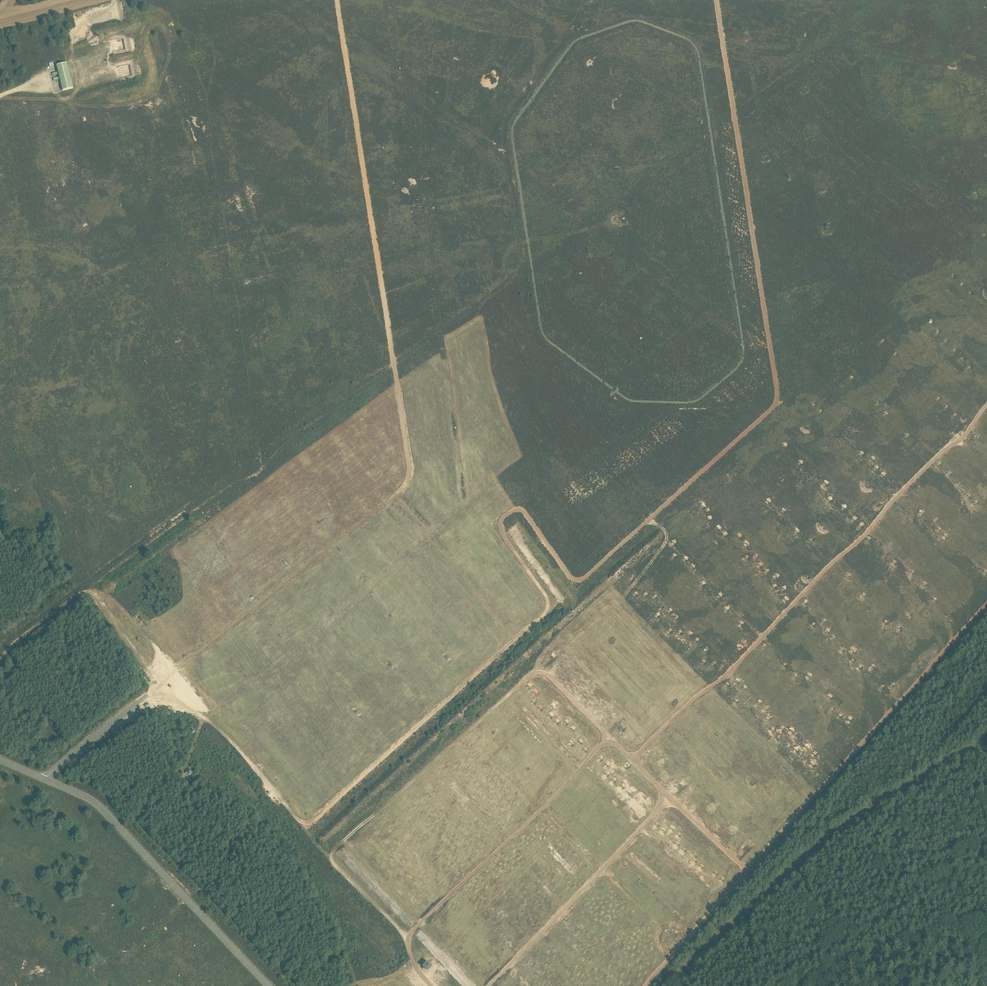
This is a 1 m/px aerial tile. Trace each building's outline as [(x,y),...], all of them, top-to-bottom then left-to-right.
[(786,468),(793,474),(795,471),(789,465),(786,468)] [(680,641),(688,648),(692,643),(683,637),(680,641)] [(731,682),(726,687),(733,694),(738,690),(731,682)] [(427,961),(423,966),(427,971),(432,966),(427,961)]
